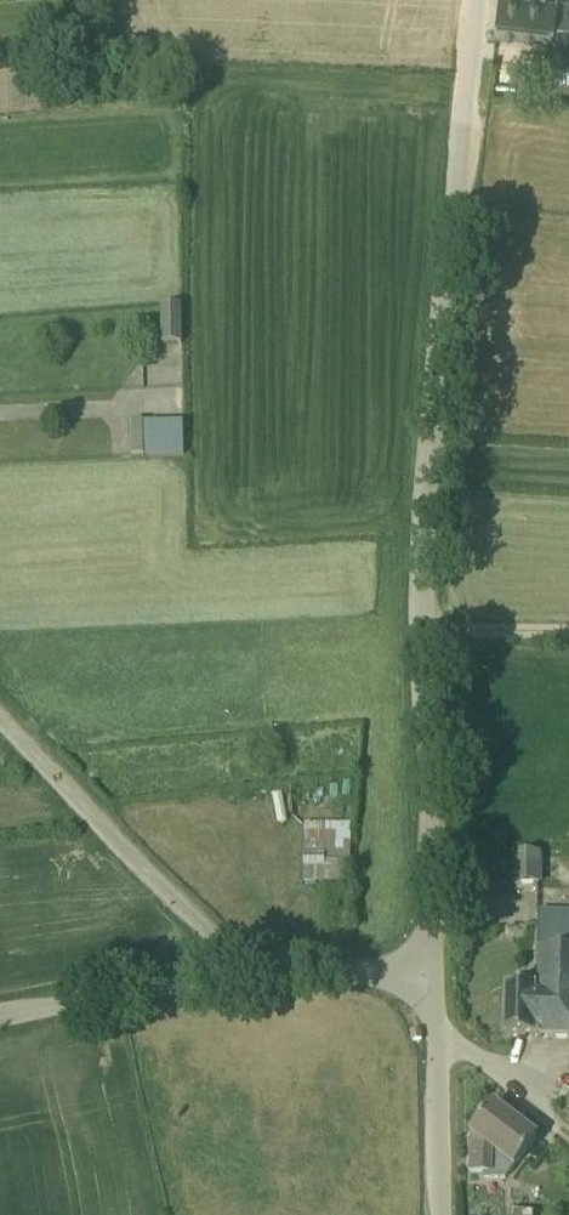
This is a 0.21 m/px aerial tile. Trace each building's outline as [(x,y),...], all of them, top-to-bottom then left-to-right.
[(497,31),(568,38),(568,1),(559,0),(501,0),(497,31)] [(161,345),(182,345),(182,305),(161,306),(161,345)] [(182,425),(144,425),(144,422),(132,422),(133,457),(182,456),(182,425)] [(287,765),(285,745),(270,747),(272,766),(287,765)] [(351,823),(305,823),(304,882),(350,883),(351,823)] [(538,855),(511,855),(511,884),(539,884),(538,855)] [(539,913),(538,990),(507,989),(505,1038),(568,1039),(568,913),(539,913)] [(421,1031),(411,1033),(412,1042),(422,1040),(421,1031)] [(484,1179),(505,1180),(536,1139),(493,1106),(472,1135),(471,1173),(484,1174),(484,1179)]
